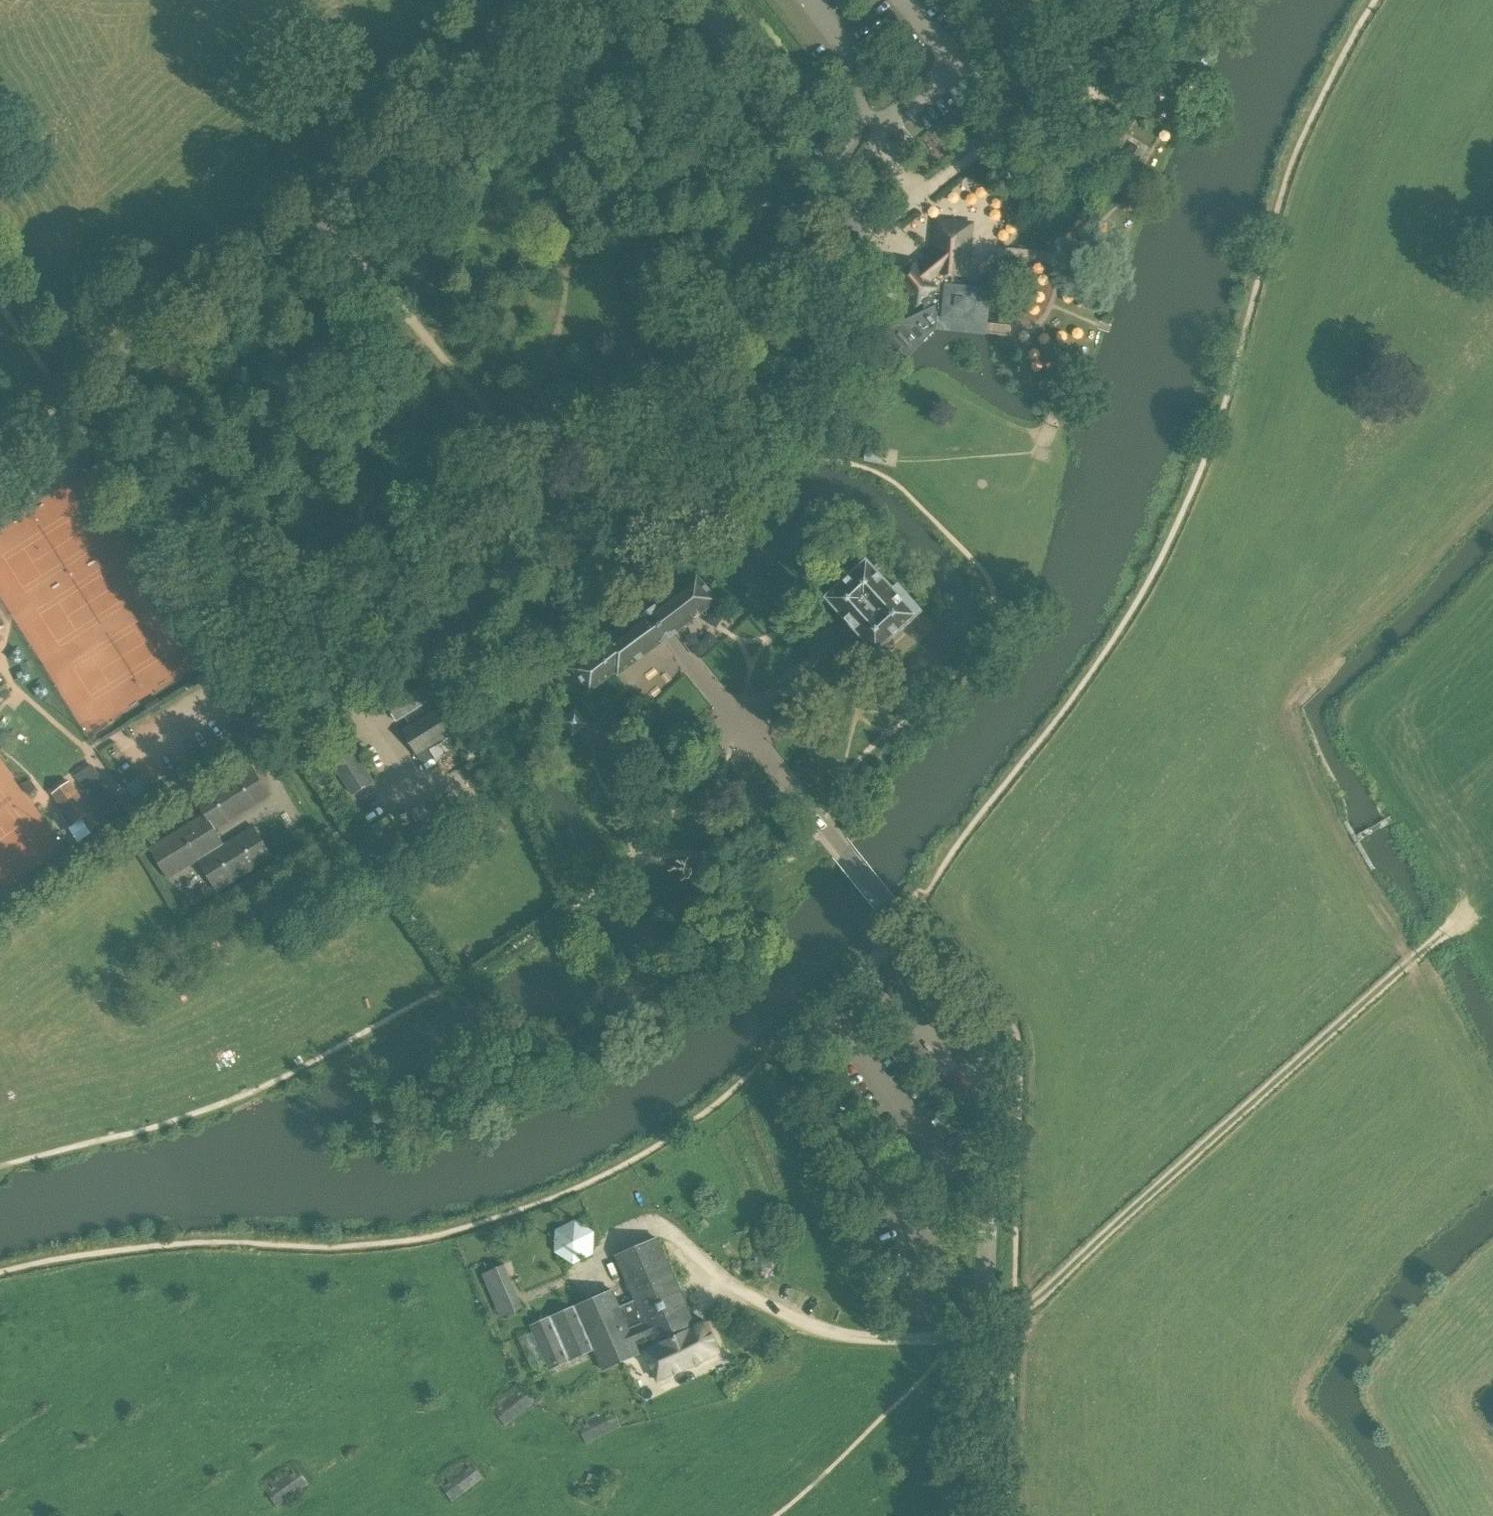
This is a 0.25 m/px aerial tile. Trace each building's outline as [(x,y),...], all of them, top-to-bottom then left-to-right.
[(937,329),(986,334),(986,329),(990,288),(962,286),(963,276),(968,276),(971,244),(966,244),(967,227),(942,225),(939,255),(933,255),(919,267),(916,263),(897,278),(910,294),(908,297),(917,307),(921,303),(925,304),(924,309),(911,316),(908,319),(887,329),(908,354),(937,329)] [(1061,326),(1056,349),(1083,355),(1089,332),(1061,326)] [(667,544),(671,551),(680,547),(676,539),(667,544)] [(827,598),(847,620),(877,652),(922,611),(899,585),(894,590),(868,560),(827,598)] [(678,635),(719,603),(700,577),(657,610),(657,609),(652,613),(646,617),(647,619),(665,642),(666,642),(667,643),(672,640),(678,635)] [(646,617),(645,619),(575,672),(592,694),(617,674),(620,678),(665,644),(665,645),(667,643),(666,642),(665,642),(647,619),(646,617)] [(420,706),(431,699),(416,674),(381,695),(396,720),(405,715),(411,726),(402,731),(417,755),(452,733),(437,709),(426,716),(420,706)] [(577,709),(563,721),(574,735),(588,723),(577,709)] [(350,743),(329,756),(353,794),(373,781),(350,743)] [(252,765),(201,797),(196,800),(205,814),(150,849),(168,878),(197,860),(217,891),(273,856),(254,826),(225,845),(215,829),(270,795),(252,765)] [(77,776),(92,797),(103,813),(118,801),(91,766),(77,776)] [(92,828),(99,823),(69,782),(53,794),(74,823),(83,816),(92,828)] [(583,1214),(552,1229),(569,1264),(600,1249),(583,1214)] [(775,1229),(752,1228),(752,1233),(748,1233),(748,1238),(752,1238),(751,1257),(748,1257),(747,1262),(751,1263),(751,1267),(774,1268),(775,1229)] [(644,1350),(658,1380),(695,1363),(720,1351),(706,1321),(696,1326),(658,1238),(616,1257),(638,1307),(623,1314),(613,1290),(532,1326),(550,1367),(594,1348),(603,1369),(640,1352),(635,1341),(650,1335),(654,1345),(644,1350)] [(483,1273),(502,1317),(523,1308),(504,1264),(483,1273)] [(538,1402),(524,1384),(521,1387),(518,1384),(514,1387),(516,1390),(502,1402),(499,1399),(495,1402),(497,1405),(493,1408),(508,1426),(538,1402)] [(623,1428),(614,1407),(610,1409),(608,1406),(603,1408),(605,1411),(588,1419),(586,1415),(581,1418),(583,1421),(578,1423),(588,1444),(623,1428)] [(439,1483),(453,1501),(485,1478),(471,1460),(467,1462),(465,1459),(460,1463),(463,1466),(448,1477),(446,1474),(441,1477),(443,1480),(439,1483)] [(918,1474),(923,1477),(925,1475),(926,1472),(915,1464),(913,1466),(911,1469),(916,1472),(916,1473),(918,1474)] [(266,1483),(269,1486),(265,1489),(278,1508),(310,1485),(296,1466),(293,1469),(290,1466),(286,1469),(288,1472),(273,1483),(271,1480),(266,1483)]
